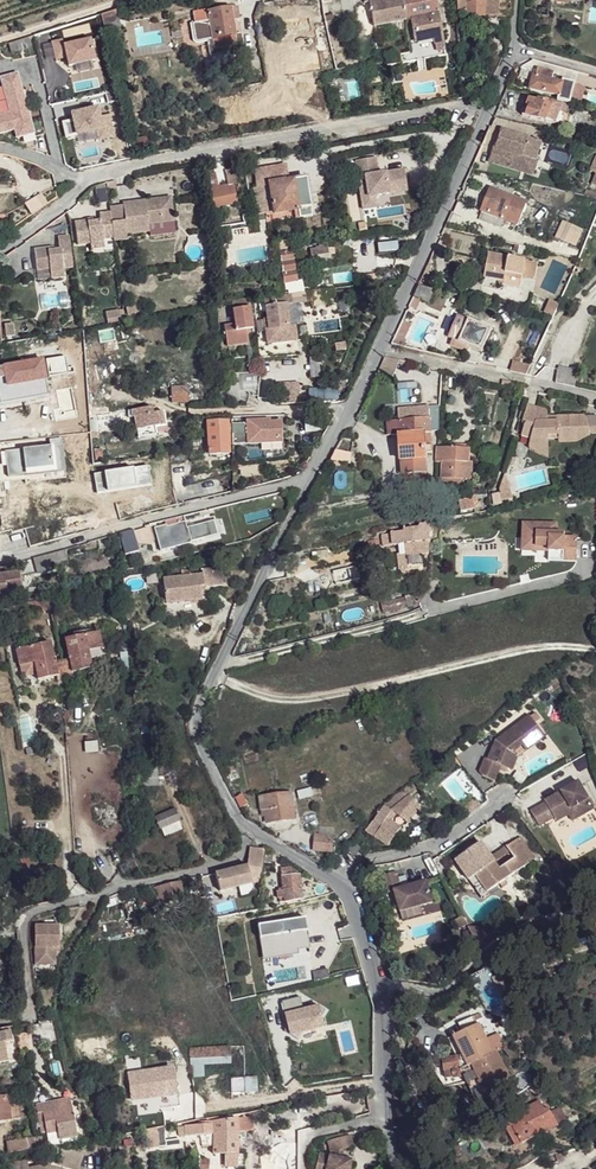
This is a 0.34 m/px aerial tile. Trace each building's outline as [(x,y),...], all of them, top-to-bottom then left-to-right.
[(410,20),(406,0),(388,0),(368,4),(373,27),(402,21),(410,20)] [(410,20),(415,43),(433,40),(435,46),(444,45),(435,0),(406,0),(410,20)] [(465,14),(465,17),(483,18),(484,1),(474,0),(455,0),(456,13),(465,14)] [(483,18),(509,19),(511,2),(484,1),(483,18)] [(301,3),(281,5),(285,35),(300,33),(297,12),(303,10),(301,3)] [(117,9),(100,15),(102,21),(119,15),(117,9)] [(236,9),(194,16),(199,42),(213,40),(234,36),(231,22),(238,20),(236,9)] [(234,36),(213,40),(214,48),(235,45),(234,36)] [(22,40),(8,45),(10,53),(25,50),(22,40)] [(537,70),(536,78),(552,82),(554,74),(537,70)] [(530,90),(558,97),(559,97),(562,85),(562,84),(552,82),(536,78),(533,78),(530,90)] [(575,84),(562,81),(562,84),(562,85),(559,97),(558,97),(557,101),(571,104),(575,84)] [(529,98),(521,116),(555,125),(567,128),(571,118),(567,116),(571,108),(529,98)] [(17,110),(2,113),(6,143),(21,142),(17,110)] [(489,162),(520,173),(525,158),(536,162),(542,143),(502,130),(496,150),(493,149),(489,162)] [(360,156),(368,204),(382,202),(380,191),(394,188),(393,183),(411,180),(409,164),(383,168),(380,152),(360,156)] [(525,158),(520,173),(533,177),(538,162),(536,162),(525,158)] [(268,184),(285,181),(283,171),(266,174),(268,184)] [(259,192),(269,190),(268,184),(266,174),(256,175),(259,192)] [(295,220),(311,218),(304,178),(291,181),(296,211),(294,211),(295,220)] [(411,180),(393,183),(394,188),(412,185),(411,180)] [(294,211),(296,211),(291,181),(285,181),(268,184),(269,190),(272,215),(294,211)] [(219,206),(235,203),(231,184),(227,185),(216,187),(208,190),(210,201),(218,199),(219,206)] [(491,190),(482,212),(498,218),(504,221),(511,224),(517,226),(526,204),(512,199),(491,190)] [(113,239),(114,242),(127,240),(127,236),(126,231),(148,229),(148,226),(163,224),(162,220),(174,218),(171,198),(122,204),(123,207),(125,219),(111,221),(113,239)] [(218,199),(210,201),(213,216),(221,215),(219,206),(218,199)] [(110,213),(111,221),(125,219),(123,207),(109,208),(110,213)] [(482,212),(479,220),(494,226),(498,218),(482,212)] [(74,223),(77,246),(90,245),(103,243),(103,240),(113,239),(111,221),(110,213),(99,214),(100,221),(87,223),(87,221),(74,223)] [(494,226),(501,228),(504,221),(498,218),(494,226)] [(576,248),(583,230),(560,221),(554,239),(576,248)] [(47,249),(34,250),(36,272),(50,270),(50,274),(63,273),(63,270),(73,269),(69,237),(58,238),(59,250),(54,251),(48,252),(47,249)] [(286,240),(275,241),(276,250),(287,248),(286,240)] [(330,242),(310,244),(311,259),(332,257),(330,242)] [(527,248),(520,246),(518,253),(526,255),(527,248)] [(282,283),(293,282),(290,250),(278,252),(282,283)] [(484,277),(505,282),(506,275),(522,277),(522,276),(525,261),(489,254),(484,277)] [(536,263),(525,261),(522,276),(533,278),(536,263)] [(506,275),(505,282),(504,283),(520,286),(522,277),(506,275)] [(274,296),(282,295),(279,276),(274,276),(275,284),(272,284),(274,296)] [(293,282),(282,283),(283,290),(294,289),(293,282)] [(418,287),(413,298),(420,301),(428,304),(434,291),(418,287)] [(313,292),(303,293),(304,302),(310,302),(310,307),(328,305),(325,290),(313,292)] [(267,331),(269,340),(289,338),(287,328),(284,305),(283,297),(263,299),(266,320),(267,331)] [(420,301),(413,298),(409,306),(416,309),(420,301)] [(549,301),(546,308),(555,312),(558,305),(549,301)] [(233,307),(234,319),(234,323),(223,324),(225,344),(246,342),(245,329),(251,329),(249,306),(233,307)] [(135,308),(126,309),(127,316),(136,315),(135,308)] [(546,308),(544,313),(552,318),(555,312),(546,308)] [(119,311),(105,313),(107,321),(120,319),(119,311)] [(457,317),(448,338),(452,341),(456,343),(454,348),(468,355),(470,348),(482,354),(492,332),(457,317)] [(267,331),(266,320),(262,321),(266,345),(295,342),(293,328),(287,328),(289,338),(269,340),(267,331)] [(402,322),(392,345),(395,349),(397,350),(403,351),(405,341),(403,340),(410,326),(402,322)] [(6,325),(7,338),(16,337),(14,324),(6,325)] [(0,367),(0,403),(1,407),(50,398),(43,360),(0,367)] [(384,363),(376,379),(391,386),(400,366),(384,363)] [(510,363),(508,372),(524,376),(528,367),(510,363)] [(555,384),(572,388),(576,372),(557,368),(555,384)] [(170,403),(188,402),(187,392),(170,392),(170,403)] [(280,393),(280,403),(300,403),(299,392),(280,393)] [(150,407),(130,411),(130,417),(134,417),(138,438),(167,432),(163,412),(160,413),(151,413),(150,407)] [(524,435),(534,438),(532,440),(531,443),(549,448),(549,441),(560,441),(560,442),(578,442),(578,436),(591,436),(595,436),(595,418),(587,418),(586,417),(556,418),(556,423),(549,423),(549,418),(549,412),(529,407),(524,425),(526,426),(524,435)] [(387,423),(388,435),(391,436),(400,435),(424,434),(431,434),(430,428),(439,428),(439,410),(429,411),(399,412),(400,421),(387,423)] [(231,445),(259,444),(258,439),(281,438),(280,422),(268,422),(269,420),(246,420),(245,423),(227,425),(227,421),(206,422),(207,446),(208,446),(208,455),(228,454),(228,444),(231,444),(231,445)] [(424,434),(400,435),(401,475),(424,474),(424,455),(432,454),(432,446),(424,447),(424,434)] [(577,444),(590,437),(591,436),(578,436),(578,442),(560,442),(560,445),(577,444)] [(65,477),(62,440),(47,441),(48,448),(5,452),(7,481),(65,477)] [(529,451),(550,460),(549,448),(531,443),(529,451)] [(452,450),(438,449),(437,462),(443,463),(442,473),(442,480),(461,481),(467,481),(468,464),(469,464),(470,445),(453,444),(452,450)] [(94,460),(102,458),(101,448),(93,450),(94,460)] [(334,451),(328,461),(350,465),(352,454),(334,451)] [(91,460),(80,463),(83,479),(101,476),(100,473),(121,469),(120,462),(92,468),(91,465),(91,460)] [(500,494),(502,502),(508,501),(509,507),(515,506),(514,499),(513,500),(505,475),(504,476),(501,486),(500,490),(499,490),(500,494)] [(492,496),(494,507),(502,505),(502,502),(500,494),(492,496)] [(53,517),(72,513),(69,501),(52,504),(53,517)] [(466,512),(475,510),(473,502),(464,504),(466,512)] [(427,525),(430,540),(436,539),(436,535),(434,524),(427,525)] [(528,547),(529,524),(522,524),(522,552),(548,553),(548,548),(528,547)] [(529,524),(528,547),(548,548),(548,553),(577,554),(577,539),(564,538),(564,534),(557,534),(551,534),(551,525),(529,524)] [(189,544),(185,526),(177,528),(170,530),(168,526),(166,527),(165,525),(160,526),(162,536),(156,538),(160,551),(189,544)] [(404,532),(396,533),(397,542),(405,542),(406,553),(422,552),(421,545),(430,543),(430,540),(427,525),(419,526),(420,529),(404,531),(404,532)] [(156,538),(162,536),(160,526),(153,528),(156,538)] [(124,554),(138,550),(132,532),(120,536),(124,554)] [(430,543),(421,545),(422,552),(430,551),(430,543)] [(34,559),(37,573),(50,570),(49,564),(66,563),(65,549),(34,559)] [(577,554),(548,553),(547,562),(576,563),(577,554)] [(411,567),(413,584),(423,583),(420,566),(411,567)] [(392,577),(393,577),(400,575),(398,567),(391,568),(390,569),(392,577)] [(165,604),(200,600),(198,585),(203,585),(203,587),(220,585),(218,568),(201,570),(202,575),(163,580),(165,604)] [(10,578),(13,577),(9,573),(3,574),(3,575),(4,585),(11,584),(10,578)] [(15,588),(13,577),(10,578),(11,584),(4,585),(4,587),(5,593),(5,592),(9,593),(9,590),(15,588)] [(406,609),(404,600),(382,605),(384,614),(406,609)] [(103,647),(100,631),(64,638),(68,659),(62,660),(66,679),(73,677),(72,672),(93,667),(89,650),(103,647)] [(15,649),(19,666),(34,662),(36,674),(37,679),(58,676),(59,680),(66,679),(62,660),(55,661),(51,641),(15,649)] [(22,677),(36,674),(34,662),(19,666),(22,677)] [(483,776),(495,781),(502,766),(509,769),(515,754),(512,753),(522,745),(527,751),(546,736),(529,715),(496,741),(488,760),(486,759),(480,772),(483,776)] [(512,753),(515,754),(509,769),(513,770),(519,756),(527,751),(522,745),(512,753)] [(240,777),(237,770),(228,773),(230,780),(240,777)] [(546,801),(531,810),(540,826),(555,817),(571,808),(577,818),(594,808),(579,781),(545,800),(546,801)] [(422,814),(407,798),(417,790),(413,784),(383,806),(384,807),(367,832),(389,848),(422,814)] [(240,807),(247,804),(242,794),(236,797),(240,807)] [(295,820),(292,794),(261,798),(262,811),(265,811),(266,818),(268,824),(295,820)] [(467,815),(481,805),(476,798),(462,808),(467,815)] [(571,808),(555,817),(557,821),(569,814),(573,820),(577,818),(571,808)] [(174,810),(156,817),(161,829),(161,828),(178,821),(179,821),(174,810)] [(178,821),(161,828),(164,837),(182,829),(178,821)] [(315,851),(333,853),(335,838),(316,836),(315,851)] [(532,862),(537,859),(522,838),(517,841),(532,862)] [(362,849),(354,840),(348,846),(344,848),(352,858),(362,849)] [(512,876),(532,862),(517,841),(507,848),(511,853),(516,860),(506,867),(512,876)] [(484,896),(512,876),(506,867),(501,870),(496,864),(492,859),(482,844),(459,861),(471,879),(484,896)] [(492,859),(496,864),(511,853),(507,848),(492,859)] [(264,851),(250,849),(248,863),(248,867),(216,874),(220,893),(252,886),(251,881),(262,879),(264,851)] [(29,869),(29,881),(41,880),(41,868),(29,869)] [(286,900),(286,905),(301,900),(298,874),(296,875),(296,872),(291,872),(291,870),(283,871),(284,888),(285,893),(279,893),(280,900),(286,900)] [(397,872),(379,877),(384,894),(394,891),(400,911),(432,902),(426,882),(401,889),(397,872)] [(468,881),(480,899),(484,896),(471,879),(468,881)] [(163,903),(182,899),(179,883),(160,887),(163,903)] [(196,900),(200,918),(208,916),(205,898),(196,900)] [(183,907),(182,899),(163,903),(164,911),(183,907)] [(31,944),(51,945),(52,924),(33,923),(31,944)] [(466,923),(459,926),(464,934),(470,931),(466,923)] [(51,945),(31,944),(31,962),(51,963),(52,945),(56,946),(57,924),(52,924),(51,945)] [(502,976),(496,979),(501,988),(499,989),(502,993),(505,991),(502,976)] [(462,1032),(454,1036),(463,1054),(456,1055),(443,1058),(446,1077),(464,1076),(463,1068),(472,1064),(488,1097),(514,1084),(497,1051),(505,1047),(498,1033),(487,1039),(479,1023),(477,1024),(473,1016),(458,1023),(462,1032)] [(0,1032),(0,1066),(8,1064),(7,1059),(4,1045),(12,1044),(9,1031),(0,1032)] [(35,1051),(30,1031),(16,1035),(20,1055),(35,1051)] [(448,1038),(456,1055),(463,1054),(454,1036),(454,1035),(448,1038)] [(4,1045),(7,1059),(14,1057),(12,1044),(4,1045)] [(253,1073),(240,1074),(239,1047),(227,1048),(227,1058),(229,1081),(241,1080),(242,1092),(254,1092),(253,1073)] [(190,1061),(227,1058),(227,1048),(189,1050),(190,1061)] [(464,1076),(466,1081),(472,1092),(475,1090),(480,1101),(488,1097),(472,1064),(463,1068),(464,1076)] [(139,1099),(152,1097),(154,1109),(179,1106),(178,1098),(176,1081),(173,1081),(172,1069),(127,1075),(131,1100),(139,1099)] [(242,1092),(241,1080),(229,1081),(229,1093),(242,1092)] [(466,1081),(449,1086),(450,1089),(464,1085),(467,1092),(472,1092),(466,1081)] [(6,1097),(0,1098),(0,1122),(11,1120),(8,1107),(6,1097)] [(19,1099),(6,1097),(8,1107),(11,1120),(23,1118),(19,1099)] [(140,1110),(154,1109),(152,1097),(139,1099),(140,1110)] [(38,1113),(42,1112),(43,1114),(37,1116),(41,1133),(46,1132),(46,1135),(58,1132),(59,1140),(76,1137),(69,1099),(36,1104),(38,1113)] [(524,1147),(559,1128),(551,1115),(549,1111),(545,1113),(540,1103),(504,1123),(508,1132),(514,1129),(524,1147)] [(559,1111),(551,1115),(559,1128),(567,1124),(559,1111)] [(237,1131),(254,1130),(253,1117),(236,1119),(237,1131)] [(235,1154),(237,1155),(237,1131),(236,1119),(210,1122),(209,1125),(185,1126),(186,1136),(201,1135),(211,1135),(211,1134),(213,1134),(213,1154),(224,1154),(235,1154)] [(514,1129),(508,1132),(518,1150),(524,1147),(514,1129)] [(146,1148),(158,1147),(157,1133),(145,1134),(146,1148)] [(350,1135),(327,1141),(330,1152),(334,1151),(343,1149),(353,1146),(350,1135)] [(26,1140),(7,1143),(9,1153),(36,1149),(34,1139),(27,1141),(26,1140)] [(334,1151),(334,1157),(342,1158),(343,1149),(334,1151)] [(315,1168),(316,1168),(348,1168),(350,1160),(342,1158),(334,1157),(319,1153),(315,1168)] [(235,1154),(224,1154),(224,1166),(235,1166),(235,1154)] [(235,1154),(235,1166),(235,1168),(243,1168),(244,1155),(237,1155),(235,1154)] [(10,1168),(27,1168),(28,1168),(27,1160),(9,1163),(10,1168)]
